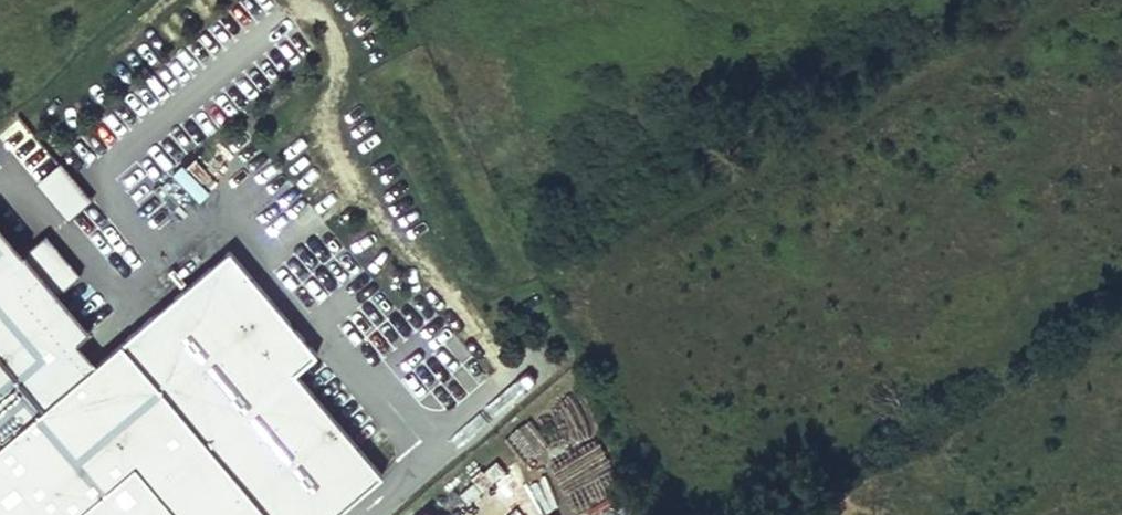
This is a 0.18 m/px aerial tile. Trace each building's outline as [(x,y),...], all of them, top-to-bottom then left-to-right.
[(162,176),(189,208),(209,192),(181,160),(162,176)] [(89,206),(56,168),(31,189),(64,227),(89,206)] [(382,478),(293,376),(314,357),(225,255),(94,369),(75,348),(88,337),(56,300),(78,281),(42,240),(21,259),(0,235),(0,514),(339,514),(382,478)]
